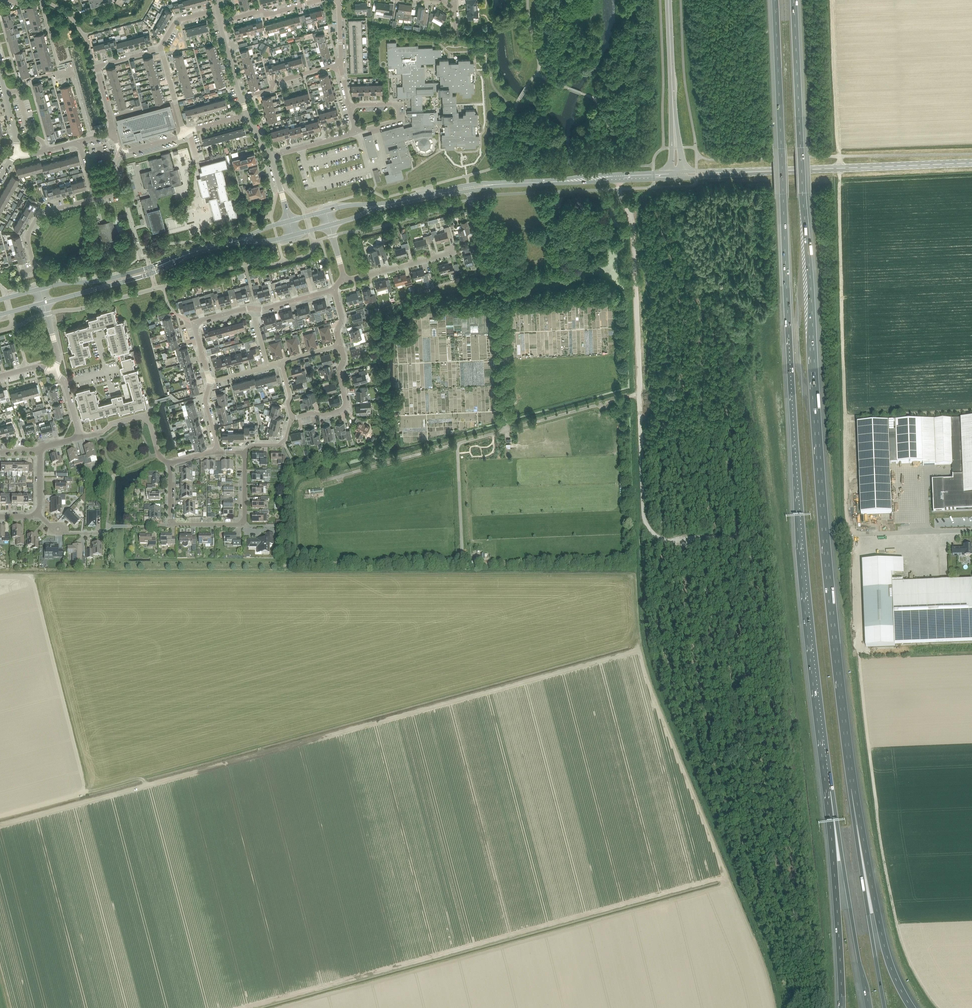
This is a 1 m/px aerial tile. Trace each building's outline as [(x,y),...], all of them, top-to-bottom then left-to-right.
[(178,1),(178,0),(172,0),(175,10),(180,9),(178,1)] [(477,1),(476,0),(466,0),(468,20),(474,20),(474,17),(478,17),(478,10),(477,10),(477,1)] [(371,8),(367,8),(367,3),(362,3),(362,4),(355,4),(356,11),(367,11),(367,16),(371,16),(371,8)] [(393,10),(389,10),(390,5),(378,3),(377,7),(376,11),(385,12),(384,17),(392,18),(393,10)] [(403,20),(406,5),(399,4),(398,12),(397,11),(396,19),(403,20)] [(411,14),(412,6),(406,5),(403,20),(407,20),(411,21),(412,14),(411,14)] [(24,15),(38,12),(36,6),(27,8),(28,12),(23,13),(24,15)] [(427,23),(428,15),(425,14),(425,8),(419,7),(417,17),(421,18),(420,22),(427,23)] [(162,14),(169,18),(172,13),(165,9),(162,14)] [(439,21),(439,20),(443,22),(447,16),(437,10),(435,14),(430,13),(429,21),(431,21),(434,17),(436,19),(439,21)] [(30,20),(39,17),(38,12),(24,15),(24,18),(29,17),(30,20)] [(15,15),(11,16),(10,13),(2,15),(4,21),(12,19),(16,18),(15,15)] [(313,23),(313,21),(310,13),(305,15),(302,16),(304,22),(305,25),(313,23)] [(166,23),(169,18),(162,14),(159,19),(166,23)] [(301,23),(304,22),(302,16),(300,17),(299,16),(294,18),(296,26),(302,24),(301,23)] [(27,27),(41,23),(39,17),(30,20),(31,23),(26,25),(27,27)] [(297,29),(296,26),(294,18),(288,19),(290,27),(291,30),(297,29)] [(14,25),(12,19),(4,21),(5,27),(14,25)] [(163,28),(166,23),(159,19),(156,24),(163,28)] [(286,32),(283,21),(277,22),(280,30),(279,30),(280,34),(286,32)] [(27,27),(27,30),(32,28),(33,32),(42,29),(41,23),(27,27)] [(160,33),(163,28),(156,24),(153,29),(160,33)] [(5,27),(7,33),(18,30),(18,28),(15,29),(14,25),(5,27)] [(19,30),(18,30),(7,33),(9,39),(17,37),(16,34),(20,33),(19,30)] [(315,42),(326,39),(324,34),(323,31),(313,34),(315,42)] [(31,44),(45,40),(44,34),(34,37),(35,40),(31,41),(31,44)] [(10,45),(19,43),(17,37),(9,39),(10,45)] [(122,40),(121,40),(120,38),(116,39),(117,42),(116,42),(118,46),(117,46),(118,50),(124,48),(122,40)] [(319,47),(328,45),(326,39),(315,42),(316,48),(319,47)] [(37,48),(47,46),(45,40),(31,44),(32,46),(36,45),(37,48)] [(466,114),(463,114),(464,117),(458,117),(458,112),(456,112),(456,95),(452,96),(452,90),(460,90),(460,93),(463,93),(463,96),(471,96),(471,92),(474,92),(474,81),(471,81),(470,71),(474,71),(473,62),(470,63),(470,59),(459,60),(459,63),(448,63),(448,60),(440,60),(440,64),(437,64),(437,75),(440,75),(441,83),(443,83),(443,85),(438,85),(438,83),(425,83),(424,67),(421,67),(421,64),(435,63),(435,57),(441,56),(441,49),(433,49),(433,48),(418,48),(418,45),(396,46),(396,42),(387,42),(388,68),(397,68),(397,73),(403,73),(403,87),(398,87),(398,98),(412,97),(412,111),(410,112),(409,112),(410,112),(410,114),(410,115),(412,116),(413,126),(404,129),(403,126),(381,132),(387,153),(390,152),(394,165),(390,166),(392,173),(385,175),(387,183),(403,178),(401,169),(411,166),(404,140),(414,137),(415,140),(418,139),(419,140),(418,145),(421,149),(425,150),(430,148),(431,143),(428,139),(429,138),(429,137),(432,137),(432,134),(435,134),(434,124),(448,123),(448,125),(445,126),(445,134),(442,134),(443,145),(446,145),(446,148),(454,148),(454,144),(465,144),(465,147),(476,147),(476,144),(479,143),(479,135),(475,135),(475,125),(478,125),(478,114),(475,114),(474,110),(466,110),(466,114)] [(19,43),(10,45),(12,52),(20,50),(19,43)] [(34,55),(48,52),(47,46),(37,48),(38,52),(34,53),(34,55)] [(242,57),(250,55),(249,49),(251,48),(251,46),(240,49),(242,57)] [(17,59),(25,57),(23,51),(15,53),(17,59)] [(40,60),(50,57),(48,52),(34,55),(35,58),(40,57),(40,60)] [(306,63),(304,57),(303,53),(297,55),(298,57),(295,58),(298,66),(303,64),(306,63)] [(19,65),(27,63),(25,57),(17,59),(19,65)] [(37,67),(51,63),(50,57),(40,60),(41,63),(37,64),(37,67)] [(273,64),(274,64),(272,58),(269,58),(270,64),(265,65),(268,74),(276,72),(273,64)] [(20,71),(28,69),(27,63),(19,65),(20,71)] [(37,67),(38,69),(43,68),(44,72),(53,69),(51,63),(37,67)] [(28,69),(20,71),(22,78),(30,75),(28,69)] [(330,80),(332,80),(331,77),(329,78),(328,74),(316,78),(317,80),(318,80),(319,80),(320,80),(321,82),(330,80)] [(331,83),(330,80),(321,82),(317,83),(318,86),(320,85),(321,85),(322,85),(323,88),(331,86),(333,85),(332,83),(331,83)] [(35,91),(43,88),(41,82),(33,84),(35,91)] [(58,96),(72,92),(70,86),(61,88),(62,92),(57,93),(58,96)] [(324,94),(333,92),(335,91),(334,89),(332,89),(331,86),(323,88),(319,89),(320,92),(321,91),(323,91),(324,91),(324,94)] [(37,97),(45,94),(43,88),(35,91),(37,97)] [(64,100),(73,98),(72,92),(58,96),(58,98),(63,97),(64,100)] [(324,94),(321,95),(321,97),(323,97),(324,97),(325,97),(326,100),(336,97),(336,95),(334,95),(333,92),(324,94)] [(305,103),(302,94),(302,93),(300,93),(300,95),(297,96),(299,105),(300,108),(302,108),(302,106),(302,105),(302,104),(305,103)] [(38,103),(46,100),(45,94),(37,97),(38,103)] [(299,105),(297,96),(296,94),(294,95),(294,97),(291,97),(293,106),(294,110),(296,110),(296,108),(296,107),(296,105),(299,105)] [(264,105),(273,102),(272,99),(273,99),(274,98),(276,98),(275,95),(263,98),(264,102),(262,102),(263,105),(264,105)] [(61,107),(75,103),(73,98),(64,100),(65,104),(60,105),(61,107)] [(40,109),(48,107),(46,100),(38,103),(40,109)] [(266,110),(274,108),(274,105),(275,105),(275,104),(277,103),(277,101),(273,102),(264,105),(265,108),(264,108),(264,111),(266,110)] [(67,112),(77,109),(75,103),(61,107),(62,110),(66,109),(67,112)] [(195,104),(190,106),(191,108),(193,117),(198,116),(195,107),(195,104)] [(170,105),(128,117),(130,122),(135,121),(139,138),(177,127),(170,105)] [(331,110),(333,119),(334,121),(336,120),(336,118),(339,117),(336,105),(333,106),(334,108),(334,109),(331,110)] [(42,115),(50,113),(48,107),(40,109),(42,115)] [(267,116),(276,114),(275,111),(276,110),(277,110),(279,109),(278,107),(274,108),(266,110),(267,114),(265,114),(266,117),(267,116)] [(327,121),(325,112),(324,108),(322,109),(322,111),(322,112),(322,113),(319,113),(320,118),(318,119),(318,121),(319,125),(324,123),(324,122),(327,121)] [(64,119),(78,115),(77,109),(67,112),(68,115),(63,116),(64,119)] [(43,121),(51,119),(50,113),(42,115),(43,121)] [(267,122),(278,120),(277,116),(278,116),(279,115),(280,115),(280,113),(276,114),(267,116),(268,120),(267,120),(267,122)] [(70,123),(80,121),(78,115),(64,119),(65,121),(69,120),(70,123)] [(129,122),(130,122),(128,117),(117,120),(120,131),(131,128),(129,122)] [(53,125),(52,121),(56,120),(55,118),(51,119),(43,121),(45,127),(53,125)] [(318,121),(315,121),(315,120),(314,120),(314,118),(311,118),(312,122),(315,131),(318,130),(319,131),(321,131),(319,125),(318,121)] [(312,122),(309,123),(309,122),(309,121),(308,119),(306,120),(307,124),(309,132),(312,131),(313,133),(315,132),(315,131),(312,122)] [(67,130),(81,127),(80,121),(70,123),(71,127),(66,128),(67,130)] [(134,139),(139,138),(135,121),(130,122),(129,122),(131,128),(132,134),(134,139)] [(307,124),(304,125),(303,124),(303,123),(302,121),(300,122),(301,125),(303,134),(307,133),(307,135),(310,134),(309,132),(307,124)] [(301,125),(298,126),(298,125),(297,125),(296,123),(294,123),(295,127),(297,135),(301,134),(301,136),(304,136),(303,134),(301,125)] [(289,127),(286,127),(285,127),(285,126),(284,124),(282,125),(283,128),(285,137),(289,136),(289,138),(292,137),(289,127)] [(295,127),(292,128),(292,127),(291,126),(291,124),(288,125),(289,127),(292,137),(295,136),(296,138),(298,137),(297,135),(295,127)] [(55,131),(53,125),(45,127),(47,133),(55,131)] [(283,128),(280,129),(280,128),(279,127),(279,126),(276,126),(277,130),(280,138),(283,138),(283,139),(286,139),(285,137),(283,128)] [(67,130),(68,133),(73,132),(74,135),(83,132),(81,127),(67,130)] [(277,130),(274,131),(274,130),(273,129),(272,127),(270,128),(274,140),(277,139),(278,141),(280,140),(280,138),(277,130)] [(121,137),(132,134),(131,128),(120,131),(121,137)] [(55,137),(56,137),(55,133),(58,132),(58,130),(55,131),(47,133),(48,139),(49,139),(55,137)] [(123,142),(134,139),(132,134),(121,137),(123,142)] [(369,158),(371,157),(378,156),(372,134),(364,137),(369,158)] [(182,162),(188,160),(185,148),(179,150),(182,162)] [(173,168),(169,153),(161,155),(162,157),(157,158),(149,160),(152,170),(141,172),(145,188),(148,187),(148,188),(151,198),(146,199),(146,198),(140,199),(142,204),(142,205),(143,205),(146,214),(145,214),(148,227),(152,226),(153,232),(166,229),(160,208),(159,208),(156,199),(159,198),(159,196),(174,192),(176,192),(174,186),(182,184),(178,169),(173,170),(173,168)] [(74,165),(80,163),(78,155),(72,157),(74,165)] [(233,160),(235,168),(257,163),(254,155),(233,160)] [(68,166),(74,165),(72,157),(66,158),(68,166)] [(62,168),(68,166),(66,158),(60,160),(62,168)] [(226,185),(222,170),(228,168),(226,159),(200,166),(202,172),(200,172),(201,178),(197,179),(202,198),(205,197),(206,202),(210,201),(215,220),(223,218),(222,216),(225,215),(226,217),(227,217),(229,217),(230,219),(237,217),(232,198),(229,199),(225,185),(226,185)] [(56,170),(62,168),(60,160),(54,162),(56,170)] [(50,171),(56,170),(54,162),(48,163),(50,171)] [(43,173),(50,171),(48,163),(42,165),(42,170),(43,173)] [(31,173),(37,172),(35,164),(29,165),(31,173)] [(25,175),(31,173),(29,165),(22,167),(25,175)] [(258,172),(259,172),(258,166),(250,168),(251,172),(249,172),(250,176),(259,174),(258,172)] [(18,176),(25,175),(22,167),(16,169),(18,176)] [(262,181),(260,176),(259,176),(259,174),(250,176),(251,180),(253,179),(254,183),(262,181)] [(16,185),(19,180),(12,175),(9,181),(16,185)] [(77,182),(79,190),(86,188),(83,180),(77,182)] [(13,191),(16,185),(9,181),(6,187),(13,191)] [(77,182),(71,183),(73,191),(79,190),(77,182)] [(67,193),(73,191),(71,183),(65,185),(67,193)] [(61,195),(67,193),(65,185),(59,187),(61,195)] [(10,196),(13,191),(6,187),(2,192),(10,196)] [(53,188),(52,189),(52,187),(50,187),(50,189),(47,190),(47,189),(43,190),(45,196),(48,195),(49,198),(55,196),(53,188)] [(55,196),(61,195),(59,187),(53,188),(55,196)] [(266,198),(264,189),(260,190),(259,188),(255,189),(256,190),(247,192),(249,198),(259,196),(260,199),(266,198)] [(10,196),(2,192),(0,196),(0,198),(6,202),(10,196)] [(27,200),(24,206),(33,211),(37,205),(34,204),(35,202),(35,201),(29,197),(29,198),(27,200)] [(30,216),(33,211),(24,206),(23,208),(25,209),(23,212),(30,216)] [(27,222),(30,216),(23,212),(20,217),(27,222)] [(24,227),(27,222),(20,217),(17,223),(24,227)] [(102,243),(117,239),(113,221),(104,223),(102,224),(97,225),(102,243)] [(461,240),(468,238),(467,233),(470,233),(467,222),(461,223),(463,229),(458,230),(461,240)] [(21,233),(24,227),(17,223),(13,229),(21,233)] [(433,237),(435,237),(437,243),(445,241),(449,240),(448,238),(452,237),(449,226),(444,228),(445,232),(437,234),(436,230),(431,231),(433,237)] [(427,243),(432,242),(430,235),(423,237),(424,239),(414,242),(416,249),(427,246),(427,243)] [(13,244),(22,242),(20,236),(12,238),(13,244)] [(15,250),(23,248),(22,242),(13,244),(15,250)] [(408,243),(401,245),(402,248),(396,250),(398,257),(407,255),(406,250),(409,249),(408,243)] [(383,260),(387,259),(383,244),(374,247),(375,250),(367,252),(369,261),(371,260),(372,264),(380,262),(378,253),(381,252),(383,260)] [(471,254),(474,253),(472,247),(465,249),(467,255),(463,256),(466,266),(474,264),(471,254)] [(14,257),(25,254),(23,248),(15,250),(16,254),(14,255),(14,257)] [(18,262),(27,260),(25,254),(14,257),(15,259),(17,259),(18,262)] [(52,267),(52,265),(51,263),(45,264),(46,267),(47,269),(48,273),(54,271),(52,267)] [(450,273),(454,272),(452,265),(449,266),(448,263),(438,265),(441,273),(449,271),(450,273)] [(318,272),(321,282),(326,280),(324,273),(327,272),(325,266),(320,268),(321,271),(318,272)] [(321,282),(318,272),(315,273),(314,269),(311,270),(311,268),(307,269),(307,271),(309,277),(313,276),(315,283),(321,282)] [(301,273),(298,274),(299,277),(302,287),(307,285),(305,278),(309,277),(307,271),(307,269),(301,270),(301,273)] [(424,282),(429,281),(427,273),(424,274),(423,270),(413,272),(415,280),(423,277),(424,282)] [(302,287),(299,277),(296,278),(295,274),(289,276),(290,278),(291,282),(294,281),(296,288),(302,287)] [(406,286),(412,284),(410,278),(407,278),(406,274),(394,278),(396,286),(405,283),(406,286)] [(291,284),(291,282),(290,278),(286,279),(286,278),(280,280),(281,284),(284,294),(290,292),(288,285),(291,284)] [(263,289),(266,299),(271,297),(269,290),(272,289),(269,280),(264,282),(266,288),(263,289)] [(389,292),(392,291),(390,284),(387,285),(385,280),(375,283),(378,291),(388,288),(389,292)] [(284,294),(281,284),(278,285),(277,281),(271,283),(273,289),(276,288),(278,295),(284,294)] [(247,291),(250,290),(249,284),(240,287),(243,299),(249,298),(247,291)] [(266,299),(263,289),(260,290),(258,284),(252,286),(255,297),(259,296),(260,300),(266,299)] [(238,301),(243,299),(240,287),(231,289),(233,295),(236,294),(238,301)] [(229,296),(233,295),(231,289),(228,290),(229,294),(224,296),(226,304),(231,303),(229,296)] [(370,302),(377,300),(375,294),(372,295),(370,289),(363,291),(365,300),(364,300),(365,304),(370,302)] [(215,298),(214,294),(213,292),(210,293),(210,294),(205,295),(206,299),(208,307),(213,306),(212,299),(215,298)] [(226,304),(224,296),(218,297),(217,293),(214,294),(215,298),(215,300),(219,299),(221,306),(226,304)] [(352,295),(347,297),(349,305),(359,302),(359,304),(363,303),(360,294),(357,294),(357,293),(352,294),(352,295)] [(206,299),(205,295),(199,296),(196,297),(198,303),(201,302),(203,309),(208,307),(206,299)] [(194,304),(198,303),(196,297),(192,298),(193,298),(187,300),(191,312),(196,310),(194,304)] [(185,313),(191,312),(187,300),(182,301),(178,302),(180,308),(183,307),(185,313)] [(332,317),(331,314),(332,314),(330,308),(328,309),(325,301),(320,303),(322,312),(326,311),(327,315),(328,318),(332,317)] [(320,313),(322,312),(320,303),(314,304),(316,312),(314,313),(315,320),(316,321),(322,320),(320,313)] [(315,320),(314,313),(311,313),(309,306),(303,307),(305,317),(309,316),(310,321),(315,320)] [(302,317),(305,317),(303,307),(297,309),(299,316),(297,317),(299,325),(304,324),(302,317)] [(361,315),(365,314),(363,308),(356,310),(357,314),(352,315),(353,322),(362,319),(361,315)] [(130,347),(123,320),(118,322),(114,309),(101,312),(101,313),(97,314),(98,317),(86,320),(87,325),(67,331),(73,351),(75,350),(75,353),(70,354),(73,365),(86,361),(85,355),(91,353),(89,343),(87,343),(87,340),(86,339),(94,337),(92,329),(105,326),(106,330),(108,338),(112,352),(116,351),(116,354),(119,353),(123,368),(120,368),(122,374),(124,374),(126,381),(128,381),(133,399),(124,402),(122,395),(116,396),(111,397),(113,402),(99,405),(95,390),(91,391),(90,388),(77,392),(77,394),(76,395),(82,418),(89,416),(90,419),(119,411),(120,414),(146,407),(136,370),(135,371),(133,365),(135,365),(133,359),(132,360),(131,358),(125,360),(123,352),(130,350),(129,348),(130,347)] [(299,325),(297,317),(294,318),(292,310),(286,312),(289,321),(292,320),(294,327),(299,325)] [(285,322),(289,321),(286,312),(280,313),(283,321),(280,322),(281,328),(286,326),(285,322)] [(169,317),(168,315),(168,313),(159,316),(160,320),(162,320),(164,325),(172,322),(171,317),(169,317)] [(275,315),(269,316),(272,328),(276,327),(276,329),(281,328),(280,322),(277,323),(275,315)] [(266,326),(263,326),(264,332),(270,331),(269,329),(272,328),(269,316),(264,318),(266,326)] [(240,332),(246,330),(245,327),(248,326),(246,320),(237,322),(240,332)] [(172,322),(164,325),(165,330),(164,330),(165,333),(174,331),(172,322)] [(234,333),(240,332),(237,322),(232,323),(234,333)] [(229,335),(234,333),(232,323),(226,325),(229,335)] [(328,328),(331,328),(330,323),(324,325),(325,328),(320,329),(324,343),(332,341),(328,328)] [(223,336),(229,335),(226,325),(221,326),(223,336)] [(351,336),(360,334),(359,329),(362,328),(361,325),(355,326),(356,329),(349,331),(351,336)] [(218,338),(223,336),(221,326),(215,328),(218,338)] [(212,339),(218,338),(215,328),(210,329),(212,339)] [(207,341),(212,339),(210,329),(204,331),(207,341)] [(174,331),(165,333),(166,336),(167,336),(168,341),(177,339),(174,331)] [(314,340),(317,339),(315,331),(312,332),(312,333),(304,335),(308,349),(316,347),(314,340)] [(297,345),(300,344),(297,334),(293,335),(294,338),(287,340),(291,354),(299,352),(297,345)] [(360,334),(351,336),(352,342),(359,340),(360,343),(366,341),(365,338),(362,339),(360,334)] [(169,350),(175,348),(177,347),(177,345),(178,344),(177,339),(168,341),(170,346),(169,347),(169,350)] [(255,349),(250,350),(250,348),(251,347),(249,341),(244,342),(245,345),(247,351),(250,361),(255,359),(254,356),(257,355),(255,349)] [(280,349),(283,348),(281,341),(278,341),(278,342),(270,345),(274,359),(282,356),(280,349)] [(12,351),(15,350),(13,343),(9,344),(10,348),(3,350),(6,362),(14,360),(12,351)] [(359,351),(363,350),(361,344),(355,346),(356,349),(351,350),(353,358),(361,356),(359,351)] [(177,356),(189,353),(187,348),(186,348),(185,345),(177,347),(175,348),(177,356)] [(244,362),(250,361),(247,351),(241,353),(244,362)] [(189,353),(177,356),(179,361),(180,364),(182,364),(189,362),(189,359),(190,358),(189,353)] [(239,364),(244,362),(241,353),(236,354),(239,364)] [(233,365),(239,364),(236,354),(230,355),(233,365)] [(228,367),(233,365),(230,355),(225,357),(228,367)] [(318,369),(319,368),(326,366),(325,364),(331,362),(328,355),(321,357),(323,364),(317,365),(318,369)] [(219,358),(217,359),(216,357),(211,358),(212,361),(214,360),(216,370),(222,368),(219,358)] [(222,368),(228,367),(225,357),(219,358),(222,368)] [(185,372),(193,369),(192,364),(190,365),(189,362),(182,364),(182,367),(183,367),(185,372)] [(326,366),(319,368),(319,369),(319,370),(320,374),(324,372),(325,378),(333,376),(331,368),(327,369),(326,366)] [(298,379),(306,376),(305,370),(302,371),(301,367),(291,370),(293,376),(297,375),(298,378),(298,379)] [(186,380),(194,378),(193,375),(195,375),(193,369),(185,372),(186,377),(185,377),(186,380)] [(366,370),(359,372),(360,376),(353,378),(355,385),(366,382),(364,375),(367,374),(366,370)] [(281,383),(280,377),(277,378),(276,374),(271,376),(273,385),(275,385),(275,383),(278,383),(278,384),(281,383)] [(273,387),(273,385),(271,376),(265,377),(268,385),(271,384),(272,387),(273,387)] [(298,379),(298,378),(295,379),(296,384),(293,385),(294,391),(304,389),(302,383),(308,381),(306,376),(298,379)] [(189,388),(198,386),(196,380),(195,381),(194,378),(186,380),(187,383),(188,383),(189,388)] [(329,393),(337,391),(335,383),(329,385),(328,382),(322,383),(324,389),(328,388),(329,393)] [(240,395),(242,394),(239,383),(233,384),(234,386),(232,386),(233,392),(235,391),(236,392),(239,391),(240,395)] [(47,395),(58,392),(56,386),(51,388),(50,385),(45,387),(45,389),(47,389),(48,392),(47,392),(46,393),(47,395)] [(190,397),(198,395),(198,392),(199,391),(198,386),(189,388),(191,393),(190,394),(190,397)] [(365,395),(367,395),(366,387),(355,388),(355,392),(357,392),(357,399),(365,398),(365,395)] [(5,398),(6,401),(10,400),(8,394),(4,395),(3,388),(0,389),(0,399),(5,398)] [(218,400),(228,398),(227,396),(226,396),(225,393),(226,392),(225,389),(220,391),(220,394),(217,395),(218,400)] [(58,401),(57,398),(59,397),(58,392),(47,395),(47,397),(48,397),(50,397),(50,400),(48,400),(49,403),(58,401)] [(304,403),(301,403),(301,405),(301,407),(303,408),(305,407),(305,408),(313,406),(311,400),(316,398),(314,392),(306,394),(307,397),(303,398),(304,403)] [(331,406),(340,403),(338,396),(335,397),(334,394),(324,397),(325,401),(330,400),(331,406)] [(187,410),(195,407),(194,402),(192,402),(192,400),(184,402),(184,405),(186,405),(187,410)] [(61,403),(58,404),(58,401),(49,403),(50,406),(52,405),(53,411),(62,408),(61,403)] [(271,410),(280,413),(281,411),(280,411),(281,407),(276,406),(277,403),(271,402),(270,405),(272,405),(271,410)] [(371,408),(371,402),(360,403),(361,406),(356,407),(357,411),(358,411),(358,414),(362,414),(362,415),(367,415),(366,408),(371,408)] [(225,406),(226,406),(228,405),(228,403),(226,404),(220,405),(216,406),(218,412),(226,409),(225,406)] [(188,418),(198,416),(195,407),(187,410),(188,415),(187,415),(188,418)] [(62,417),(61,415),(64,414),(62,408),(53,411),(55,416),(53,417),(54,420),(62,417)] [(280,413),(271,410),(268,410),(267,415),(270,416),(273,417),(273,416),(278,418),(279,414),(280,415),(280,413)] [(225,424),(231,422),(230,419),(229,420),(228,416),(229,416),(228,414),(219,417),(220,422),(224,421),(225,424)] [(200,424),(199,419),(198,416),(188,418),(189,421),(190,421),(191,426),(200,424)] [(273,416),(273,417),(270,416),(268,421),(272,422),(280,424),(281,421),(282,421),(282,419),(278,418),(273,416)] [(28,424),(30,432),(35,431),(33,422),(35,422),(34,418),(27,420),(28,424)] [(366,435),(370,427),(363,424),(364,421),(357,418),(355,422),(358,424),(355,429),(358,431),(356,434),(362,437),(364,433),(366,435)] [(857,423),(859,465),(924,463),(924,465),(936,465),(952,464),(952,469),(952,475),(953,475),(953,480),(949,480),(942,480),(933,481),(933,489),(934,496),(934,498),(934,511),(944,511),(970,510),(971,510),(971,418),(934,420),(857,423)] [(30,432),(28,424),(25,424),(24,420),(19,422),(20,427),(23,426),(25,434),(30,432)] [(50,423),(45,425),(47,434),(53,432),(52,430),(55,429),(53,420),(50,421),(50,423)] [(9,434),(7,425),(6,423),(1,424),(2,426),(4,435),(9,434)] [(47,434),(45,425),(40,426),(39,424),(36,425),(38,431),(41,430),(42,435),(47,434)] [(189,436),(202,432),(200,424),(191,426),(188,427),(190,432),(188,432),(189,436)] [(347,440),(352,439),(350,430),(345,431),(344,424),(336,425),(338,437),(346,435),(347,440)] [(250,427),(250,437),(252,437),(252,436),(255,436),(255,431),(258,431),(258,425),(255,425),(255,427),(250,427)] [(280,430),(270,427),(267,426),(267,427),(265,433),(266,435),(268,435),(272,436),(272,433),(277,435),(278,431),(279,431),(280,430)] [(333,441),(336,440),(335,433),(331,433),(330,426),(322,428),(324,439),(332,438),(333,441)] [(315,444),(320,442),(319,435),(315,436),(314,429),(306,430),(308,442),(314,440),(315,444)] [(204,440),(203,436),(202,432),(189,436),(190,439),(192,438),(193,443),(196,442),(204,440)] [(303,444),(306,443),(304,433),(301,434),(300,432),(292,434),(294,442),(302,441),(303,444)] [(204,446),(206,446),(204,440),(196,442),(197,448),(196,448),(197,451),(205,449),(204,446)] [(82,456),(84,462),(84,465),(91,463),(90,458),(96,456),(93,444),(84,446),(86,455),(82,456)] [(84,462),(82,456),(78,457),(75,449),(67,451),(70,462),(73,462),(74,465),(84,462)] [(267,465),(267,458),(263,458),(263,453),(252,453),(251,454),(251,457),(252,457),(252,460),(258,460),(258,462),(259,463),(260,463),(260,465),(267,465)] [(278,464),(284,464),(286,463),(286,458),(282,458),(282,453),(271,453),(271,460),(278,460),(278,464)] [(57,464),(62,463),(60,456),(57,457),(57,454),(50,456),(52,463),(57,462),(57,464)] [(205,471),(209,471),(209,462),(204,462),(200,462),(200,475),(205,475),(205,471)] [(219,475),(218,463),(215,463),(215,462),(209,462),(209,471),(214,471),(214,476),(219,476),(219,475)] [(223,471),(227,471),(227,462),(221,462),(221,463),(218,463),(219,475),(223,475),(223,471)] [(28,464),(28,463),(23,463),(23,472),(28,472),(32,472),(32,464),(28,464)] [(182,477),(192,477),(192,468),(180,468),(180,471),(182,471),(182,477)] [(267,475),(267,473),(267,470),(260,470),(260,473),(252,473),(252,481),(263,481),(263,477),(266,477),(267,477),(267,475)] [(157,472),(149,472),(149,477),(152,477),(152,485),(147,485),(147,489),(152,489),(152,488),(155,488),(155,485),(160,485),(160,476),(157,476),(157,472)] [(890,472),(859,473),(861,514),(892,513),(890,472)] [(192,485),(192,477),(182,477),(181,482),(180,482),(180,485),(192,485)] [(72,482),(72,478),(64,478),(64,482),(55,482),(55,490),(66,490),(66,482),(72,482)] [(232,486),(232,483),(226,483),(220,483),(220,488),(222,488),(222,492),(224,492),(233,492),(233,486),(232,486)] [(252,494),(263,494),(263,488),(266,488),(266,490),(267,490),(267,483),(260,483),(260,487),(252,487),(252,494)] [(192,493),(192,485),(180,485),(180,488),(181,488),(181,493),(192,493)] [(146,489),(146,496),(149,496),(149,500),(160,500),(160,493),(152,493),(152,489),(147,489),(146,489)] [(233,498),(233,492),(224,492),(224,496),(220,496),(220,501),(232,501),(232,498),(233,498)] [(180,498),(180,501),(183,501),(192,501),(195,501),(197,501),(197,497),(192,497),(192,493),(181,493),(181,498),(180,498)] [(9,500),(9,494),(5,494),(5,495),(0,495),(0,505),(6,505),(6,500),(9,500)] [(17,495),(12,495),(12,494),(9,494),(9,500),(11,500),(11,505),(17,505),(17,495)] [(65,501),(65,495),(55,495),(55,499),(51,499),(51,513),(57,513),(60,513),(60,509),(61,509),(61,501),(65,501)] [(268,501),(268,497),(262,497),(262,501),(252,501),(252,508),(264,508),(264,501),(268,501)] [(184,510),(195,510),(195,501),(192,501),(183,501),(183,504),(184,504),(184,510)] [(233,501),(232,501),(220,501),(220,505),(224,505),(224,510),(233,510),(233,501)] [(150,514),(160,514),(160,508),(152,508),(152,505),(144,505),(144,511),(150,511),(150,514)] [(75,525),(81,519),(70,509),(64,515),(70,521),(75,525)] [(96,518),(100,518),(100,510),(96,510),(96,512),(88,512),(88,527),(96,526),(96,518)] [(268,515),(268,511),(260,511),(260,514),(252,514),(252,522),(263,522),(266,522),(266,515),(268,515)] [(160,520),(160,514),(150,514),(150,517),(144,517),(144,523),(152,523),(152,520),(160,520)] [(9,541),(9,533),(4,533),(4,527),(0,527),(0,537),(2,537),(2,541),(9,541)] [(24,545),(24,538),(20,538),(20,527),(12,527),(12,538),(16,538),(16,545),(24,545)] [(156,547),(156,539),(152,539),(152,534),(148,534),(148,535),(140,535),(140,543),(149,543),(149,547),(156,547)] [(167,544),(175,544),(175,538),(172,538),(172,534),(161,534),(161,539),(158,539),(158,542),(161,542),(161,544),(162,546),(166,546),(167,544)] [(188,543),(192,543),(192,544),(196,544),(196,537),(192,537),(192,534),(180,534),(180,543),(183,543),(183,545),(184,546),(184,547),(185,547),(187,547),(187,546),(188,545),(188,543)] [(214,546),(214,539),(211,539),(211,534),(199,534),(199,544),(211,544),(211,546),(214,546)] [(240,546),(240,539),(236,539),(236,534),(224,534),(224,542),(233,542),(233,546),(240,546)] [(273,544),(273,534),(266,534),(266,539),(257,539),(257,540),(248,540),(248,547),(257,547),(257,553),(261,553),(261,552),(268,552),(268,544),(273,544)] [(27,535),(27,545),(32,545),(32,549),(38,549),(38,541),(38,540),(34,540),(34,535),(27,535)] [(904,538),(905,549),(915,548),(915,545),(909,546),(908,539),(907,539),(907,541),(905,542),(905,538),(904,538)] [(101,555),(101,543),(92,543),(92,550),(86,550),(86,558),(93,558),(93,554),(101,554),(101,555)] [(62,557),(62,550),(58,550),(58,545),(46,545),(45,553),(53,553),(53,557),(62,557)] [(81,564),(85,564),(85,557),(81,557),(81,545),(73,545),(73,546),(68,546),(68,553),(68,552),(73,552),(73,560),(81,560),(81,564)] [(971,550),(971,545),(964,545),(964,549),(962,549),(962,548),(957,549),(957,555),(962,555),(962,554),(965,554),(965,556),(971,555),(971,554),(971,550)] [(894,559),(862,561),(866,647),(895,646),(895,644),(897,644),(894,580),(894,559)] [(894,580),(897,644),(971,641),(971,580),(903,583),(903,579),(894,580)]
